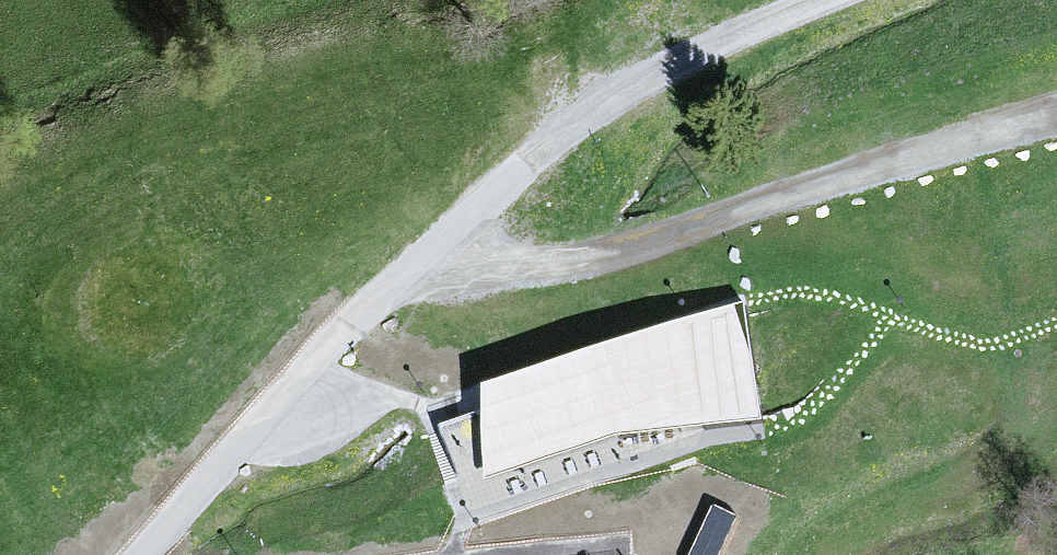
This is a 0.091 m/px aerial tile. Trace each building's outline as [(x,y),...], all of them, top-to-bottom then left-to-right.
[(744,310),(484,400),(488,486),(769,432),(744,310)]
